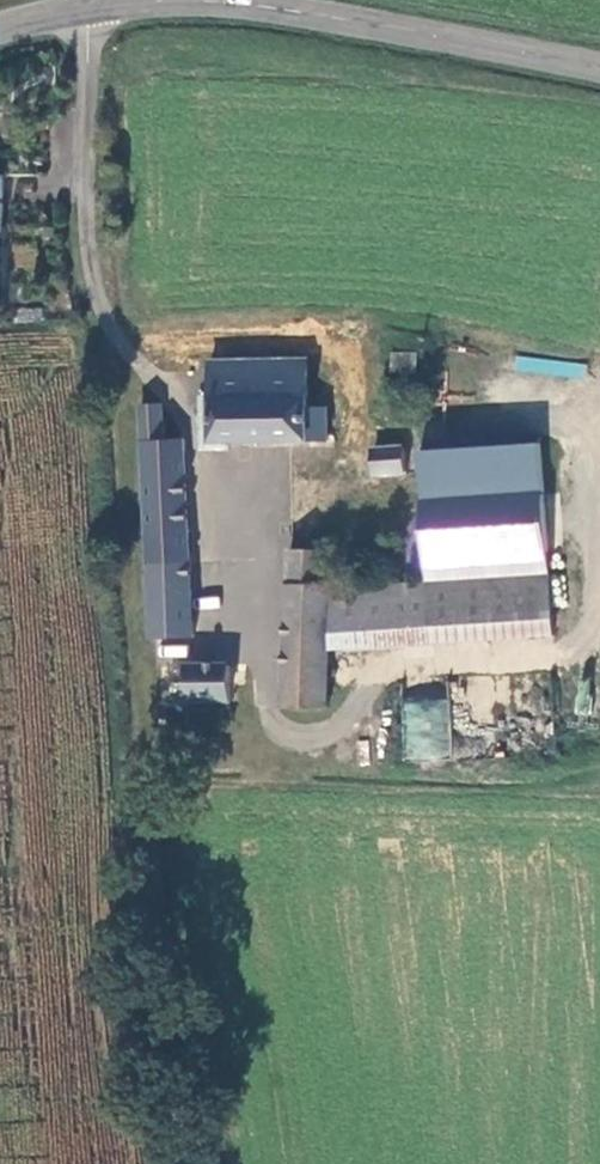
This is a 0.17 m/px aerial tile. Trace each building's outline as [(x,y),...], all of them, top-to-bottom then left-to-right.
[(323,352),(207,357),(209,437),(325,433),(324,400),(306,400),(305,371),(323,371),(323,352)] [(415,352),(390,352),(390,373),(415,373),(415,352)] [(324,400),(323,371),(305,371),(306,400),(324,400)] [(159,406),(136,407),(139,426),(152,638),(192,635),(182,436),(160,437),(159,406)] [(401,466),(398,441),(370,443),(372,466),(401,466)] [(543,563),(542,486),(423,490),(426,570),(543,563)] [(332,623),(335,577),(327,578),(330,542),(289,541),(286,700),(330,702),(331,638),(332,623)] [(543,563),(426,570),(335,577),(332,623),(353,624),(353,637),(545,630),(543,563)] [(353,624),(332,623),(331,638),(353,637),(353,624)] [(183,665),(188,699),(233,699),(231,663),(183,665)] [(403,700),(402,758),(449,759),(450,701),(403,700)]
